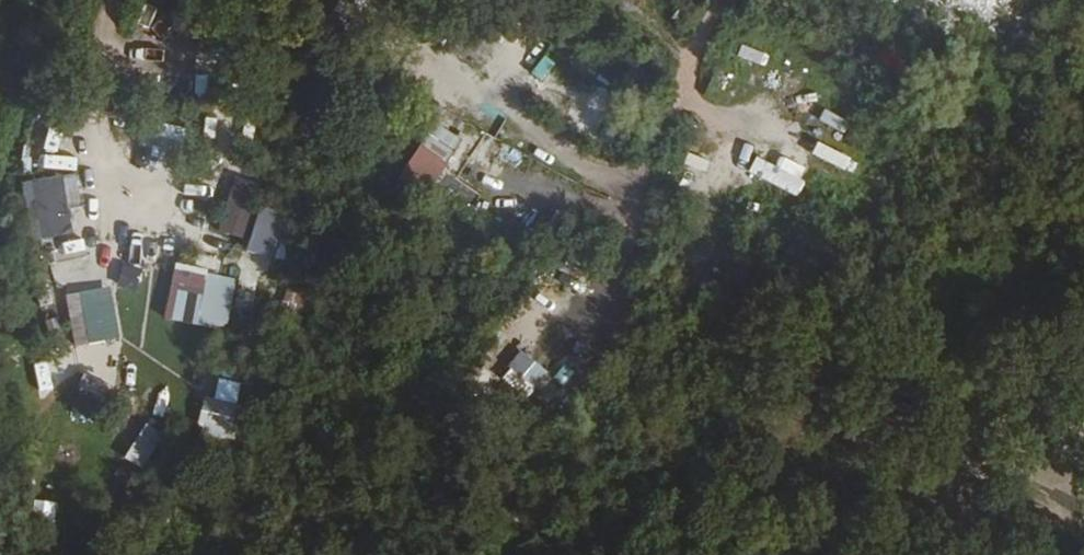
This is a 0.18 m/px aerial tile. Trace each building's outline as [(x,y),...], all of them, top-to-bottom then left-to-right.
[(740,46),(737,59),(765,65),(768,52),(740,46)] [(594,111),(605,90),(552,63),(541,84),(594,111)] [(607,150),(630,123),(607,104),(585,131),(607,150)] [(425,201),(463,146),(435,127),(397,182),(425,201)] [(815,144),(810,157),(851,173),(856,160),(815,144)] [(759,152),(753,168),(793,184),(799,169),(759,152)] [(41,156),(41,170),(75,170),(76,157),(41,156)] [(72,176),(24,181),(30,239),(79,234),(72,176)] [(241,243),(259,186),(232,177),(214,235),(241,243)] [(274,259),(288,214),(259,205),(246,251),(274,259)] [(249,256),(241,282),(264,289),(273,264),(249,256)] [(120,267),(119,287),(141,288),(141,268),(120,267)] [(223,335),(234,283),(175,271),(164,322),(223,335)] [(117,342),(112,291),(68,296),(74,347),(117,342)] [(523,409),(550,375),(525,354),(497,388),(523,409)] [(578,362),(550,395),(565,409),(594,376),(578,362)] [(202,396),(200,434),(239,436),(241,398),(202,396)] [(159,415),(144,443),(157,449),(172,422),(159,415)]
